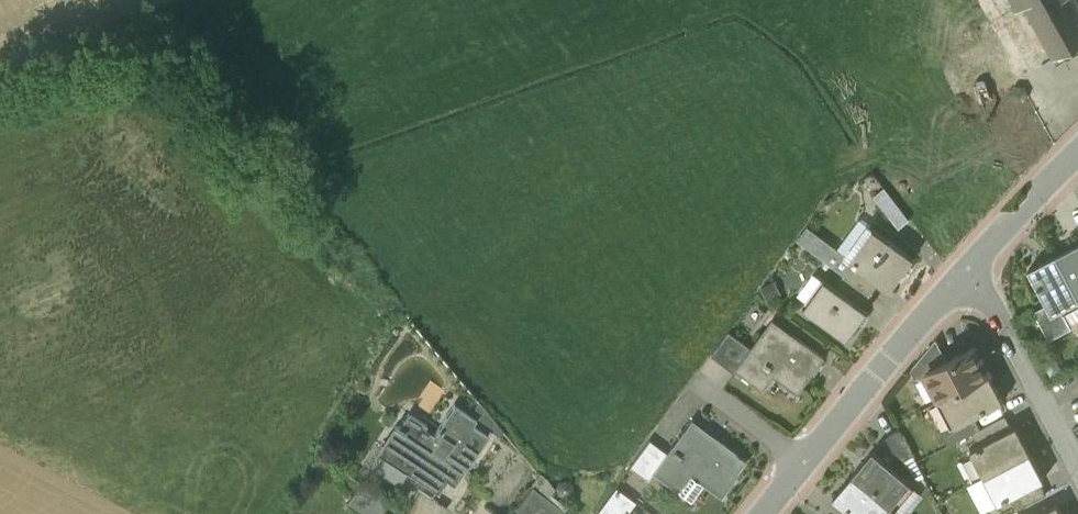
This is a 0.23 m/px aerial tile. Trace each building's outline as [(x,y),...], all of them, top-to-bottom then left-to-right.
[(1068,0),(1004,0),(1009,9),(1017,4),(1045,56),(1077,39),(1077,18),(1068,0)] [(801,227),(794,242),(833,262),(841,247),(801,227)] [(914,257),(869,227),(858,243),(861,245),(851,260),(848,257),(846,260),(850,262),(878,282),(891,290),(914,257)] [(1057,255),(1077,295),(1077,244),(1057,255)] [(1029,269),(1047,304),(1034,311),(1049,339),(1070,327),(1061,309),(1077,300),(1077,295),(1057,255),(1029,269)] [(850,262),(843,272),(870,293),(878,282),(850,262)] [(870,293),(843,272),(833,286),(861,306),(870,293)] [(833,286),(822,278),(821,280),(824,282),(807,305),(804,303),(803,304),(848,337),(867,310),(861,306),(833,286)] [(791,334),(771,321),(773,319),(771,317),(750,346),(735,368),(736,369),(760,386),(761,384),(760,383),(772,366),(802,386),(824,353),(793,332),(791,334)] [(750,346),(728,332),(711,355),(734,371),(736,369),(735,368),(750,346)] [(947,360),(936,338),(910,369),(915,378),(928,371),(927,370),(947,360)] [(947,360),(927,370),(928,371),(938,391),(942,398),(990,373),(975,345),(947,360)] [(990,373),(942,398),(945,404),(955,424),(956,425),(975,415),(1004,400),(990,373)] [(938,391),(923,400),(926,405),(925,405),(926,406),(942,398),(938,391)] [(942,398),(926,406),(929,412),(945,404),(942,398)] [(433,433),(425,427),(427,424),(410,412),(400,425),(398,424),(396,426),(402,430),(388,450),(411,465),(407,471),(438,493),(454,470),(461,475),(489,435),(473,424),(477,418),(455,402),(433,433)] [(975,415),(956,425),(955,424),(941,431),(948,444),(975,430),(981,427),(975,415)] [(981,427),(975,430),(981,443),(1012,427),(1005,415),(981,427)] [(747,461),(691,419),(666,452),(652,472),(652,473),(675,489),(686,474),(682,472),(689,463),(708,477),(705,480),(723,494),(747,461)] [(981,443),(971,449),(985,475),(1030,451),(1016,425),(1012,427),(981,443)] [(900,430),(886,437),(894,454),(902,460),(913,455),(900,430)] [(649,439),(629,466),(647,479),(652,473),(652,472),(666,452),(649,439)] [(911,483),(873,451),(853,474),(891,506),(911,483)] [(1030,451),(985,475),(999,502),(1010,496),(1040,481),(1045,478),(1030,451)] [(708,477),(689,463),(682,472),(686,474),(675,489),(690,500),(705,480),(708,477)] [(853,474),(833,498),(853,513),(885,513),(891,506),(853,474)] [(1040,481),(1010,496),(1016,509),(1047,493),(1040,481)] [(517,507),(526,513),(528,513),(543,494),(532,486),(517,507)] [(614,486),(596,511),(599,513),(621,513),(624,510),(627,512),(635,501),(614,486)] [(417,488),(402,510),(408,513),(442,513),(446,508),(417,488)] [(528,513),(544,513),(554,502),(543,494),(528,513)] [(544,513),(561,513),(564,509),(554,502),(544,513)] [(1036,513),(1063,513),(1057,503),(1036,513)]
